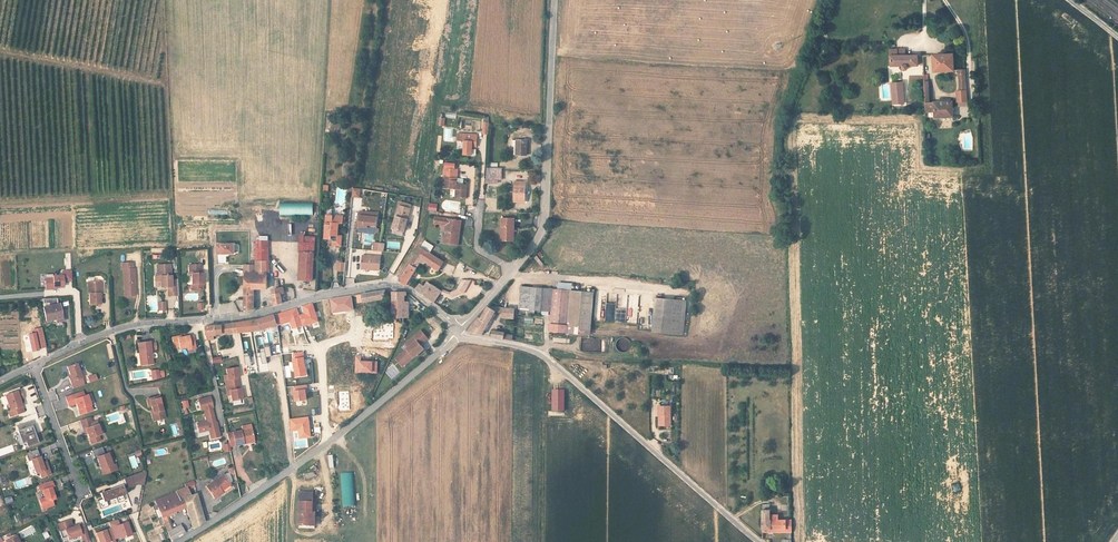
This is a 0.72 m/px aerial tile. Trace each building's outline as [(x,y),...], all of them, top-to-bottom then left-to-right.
[(952,72),(952,55),(931,56),(932,72),(952,72)] [(896,57),(889,57),(889,68),(900,68),(900,69),(901,70),(903,70),(904,70),(906,69),(907,69),(907,68),(916,67),(916,56),(904,56),(896,57)] [(958,92),(965,92),(964,71),(957,71),(958,92)] [(890,84),(892,104),(902,104),(901,84),(890,84)] [(966,102),(965,92),(958,92),(954,92),(954,102),(956,102),(961,102),(966,102)] [(928,103),(924,103),(924,113),(933,113),(933,118),(950,117),(950,100),(940,100),(940,103),(928,103)] [(476,136),(457,135),(457,141),(465,142),(464,154),(472,154),(473,146),(475,146),(476,136)] [(523,142),(512,141),(508,140),(507,147),(512,147),(511,156),(521,157),(523,142)] [(484,166),(482,181),(497,182),(497,179),(488,178),(489,166),(484,166)] [(498,167),(489,166),(488,178),(497,179),(498,167)] [(457,168),(444,167),(442,185),(453,186),(452,195),(463,196),(464,184),(455,183),(457,168)] [(509,180),(508,201),(519,202),(520,180),(509,180)] [(360,198),(362,188),(353,187),(352,197),(360,198)] [(314,215),(314,203),(280,203),(280,215),(314,215)] [(408,208),(397,205),(390,229),(401,232),(408,208)] [(374,228),(375,212),(359,211),(357,226),(374,228)] [(342,215),(326,214),(325,235),(336,235),(335,240),(341,240),(341,234),(338,233),(338,222),(342,222),(342,215)] [(452,219),(428,215),(428,221),(434,222),(434,224),(438,229),(439,230),(438,241),(449,242),(452,219)] [(507,226),(511,227),(511,217),(498,217),(497,240),(506,241),(507,226)] [(315,237),(299,236),(298,253),(302,253),(300,279),(312,280),(315,237)] [(264,238),(252,239),(253,260),(242,260),(242,268),(242,307),(252,306),(251,281),(263,280),(262,264),(265,264),(264,238)] [(420,240),(416,244),(425,251),(428,245),(420,240)] [(384,251),(385,242),(374,241),(374,250),(384,251)] [(236,253),(236,242),(216,242),(216,253),(236,253)] [(425,251),(416,244),(394,282),(403,284),(417,259),(432,269),(437,262),(439,259),(425,251)] [(229,264),(229,254),(218,253),(218,264),(229,264)] [(378,269),(379,256),(361,254),(360,268),(378,269)] [(338,271),(346,271),(346,261),(338,261),(338,271)] [(133,263),(122,263),(122,269),(123,269),(124,293),(135,292),(134,269),(133,269),(133,263)] [(199,263),(188,264),(188,272),(189,272),(190,283),(194,283),(194,289),(201,289),(201,272),(199,272),(199,263)] [(170,267),(158,267),(158,279),(160,279),(160,284),(160,290),(167,289),(168,298),(177,298),(177,282),(170,282),(170,267)] [(64,281),(72,281),(72,269),(62,270),(62,273),(53,274),(53,277),(49,277),(49,273),(44,273),(45,277),(41,277),(41,289),(65,287),(64,281)] [(461,276),(455,293),(444,289),(442,293),(456,299),(459,292),(465,294),(471,280),(461,276)] [(99,294),(98,282),(87,283),(87,294),(88,294),(88,305),(99,305),(99,294)] [(421,284),(417,291),(434,303),(442,289),(429,283),(426,286),(421,284)] [(278,284),(269,284),(269,303),(278,301),(278,292),(278,284)] [(535,294),(519,293),(519,307),(534,308),(532,331),(592,334),(595,292),(535,288),(535,294)] [(358,293),(359,300),(384,298),(383,291),(368,293),(362,294),(358,293)] [(615,321),(616,296),(607,295),(607,292),(602,292),(601,306),(605,307),(604,321),(615,321)] [(401,303),(400,314),(405,314),(406,293),(391,293),(390,301),(401,303)] [(339,295),(326,297),(327,303),(327,306),(341,304),(340,300),(339,295)] [(626,322),(636,323),(639,297),(623,295),(620,316),(626,317),(626,322)] [(685,299),(658,297),(655,330),(682,333),(685,299)] [(401,303),(390,301),(388,319),(400,320),(400,314),(401,303)] [(305,314),(300,316),(303,325),(303,326),(318,321),(313,303),(303,306),(305,314)] [(492,304),(489,304),(483,314),(473,322),(468,333),(484,336),(496,312),(517,315),(519,307),(492,304)] [(297,307),(276,314),(278,324),(290,321),(293,328),(303,325),(300,316),(297,307)] [(45,316),(51,328),(65,320),(58,308),(45,316)] [(327,308),(320,309),(321,321),(329,320),(327,308)] [(255,316),(238,319),(239,329),(273,324),(273,312),(259,315),(255,316)] [(365,314),(347,317),(349,331),(367,328),(365,314)] [(232,321),(227,322),(227,330),(239,329),(238,319),(232,321)] [(220,323),(214,324),(215,331),(227,330),(227,322),(220,323)] [(369,334),(378,336),(379,329),(374,328),(372,328),(371,327),(369,334)] [(425,338),(418,329),(402,341),(405,345),(394,353),(401,361),(417,349),(414,345),(417,344),(425,338)] [(499,330),(494,338),(511,341),(513,332),(499,330)] [(22,331),(22,345),(37,345),(37,335),(34,335),(34,331),(22,331)] [(242,346),(241,332),(234,333),(234,346),(242,346)] [(276,339),(276,332),(258,336),(259,343),(276,339)] [(365,333),(358,333),(358,365),(366,365),(365,333)] [(178,338),(171,340),(172,347),(177,346),(177,348),(183,347),(184,351),(195,348),(193,339),(184,340),(184,339),(179,340),(178,338)] [(149,341),(137,342),(138,352),(140,352),(141,363),(143,364),(152,363),(150,349),(149,343),(149,341)] [(304,361),(303,352),(293,353),(294,358),(293,358),(296,377),(306,375),(305,363),(303,363),(303,361),(304,361)] [(394,353),(391,356),(397,364),(401,361),(394,353)] [(213,363),(222,361),(220,354),(211,356),(213,363)] [(75,364),(65,368),(68,376),(69,378),(67,379),(71,389),(82,385),(75,364)] [(387,370),(391,377),(397,374),(394,367),(387,370)] [(226,379),(223,380),(224,385),(236,383),(235,378),(237,378),(235,368),(225,369),(225,375),(226,379)] [(152,379),(160,378),(159,369),(151,369),(152,379)] [(89,382),(98,380),(96,373),(87,376),(89,382)] [(237,389),(236,383),(224,385),(225,391),(228,390),(228,395),(229,400),(240,399),(238,388),(237,389)] [(307,384),(294,386),(296,401),(307,399),(306,394),(306,389),(307,389),(307,384)] [(566,411),(566,389),(553,389),(553,411),(566,411)] [(18,391),(3,397),(8,412),(6,413),(8,418),(22,413),(17,401),(21,399),(18,391)] [(81,392),(64,398),(67,406),(75,404),(79,415),(91,410),(85,395),(83,396),(81,392)] [(158,396),(146,398),(147,406),(149,406),(150,406),(154,420),(164,418),(162,410),(161,410),(158,396)] [(210,397),(199,400),(201,410),(204,410),(212,408),(213,408),(210,397)] [(670,406),(658,406),(658,415),(660,415),(660,426),(670,426),(670,406)] [(212,408),(204,410),(206,417),(213,415),(212,408)] [(213,415),(206,417),(206,421),(196,423),(198,431),(204,430),(204,431),(208,430),(210,439),(219,437),(216,422),(215,422),(213,415)] [(308,416),(290,419),(291,430),(299,430),(300,438),(311,436),(308,416)] [(88,418),(78,421),(82,430),(84,429),(90,443),(99,440),(97,435),(100,434),(95,421),(90,423),(88,418)] [(14,428),(16,432),(30,427),(35,439),(36,439),(30,422),(14,428)] [(241,429),(226,432),(228,445),(228,446),(242,443),(242,441),(252,438),(249,424),(240,425),(241,429)] [(16,432),(15,432),(17,437),(20,445),(23,443),(24,445),(25,448),(37,444),(35,439),(30,427),(16,432)] [(17,437),(14,438),(17,447),(24,445),(23,443),(20,445),(17,437)] [(49,446),(42,448),(43,454),(51,452),(49,446)] [(100,447),(90,451),(92,459),(95,458),(101,475),(114,470),(112,464),(110,465),(109,460),(111,459),(109,452),(103,455),(100,447)] [(35,451),(23,455),(26,463),(29,462),(34,475),(38,474),(40,479),(49,475),(44,463),(41,464),(39,458),(38,458),(35,451)] [(95,503),(98,511),(106,508),(104,503),(114,499),(116,504),(122,502),(120,497),(124,495),(124,494),(122,491),(126,489),(136,485),(141,487),(143,474),(143,472),(121,480),(123,485),(98,495),(100,501),(95,503)] [(355,506),(353,472),(341,473),(342,507),(355,506)] [(221,475),(205,486),(213,498),(229,487),(221,475)] [(49,482),(35,487),(37,493),(40,492),(42,499),(36,501),(40,511),(51,507),(50,502),(53,500),(49,489),(51,488),(49,482)] [(187,496),(183,487),(168,494),(170,499),(172,503),(176,501),(180,499),(187,496)] [(300,493),(300,503),(314,503),(314,493),(300,493)] [(183,507),(191,529),(202,522),(193,494),(187,496),(180,499),(183,507)] [(6,503),(13,501),(11,495),(4,498),(6,503)] [(180,508),(176,501),(172,503),(170,499),(164,501),(162,497),(153,501),(162,523),(167,521),(165,515),(180,508)] [(314,503),(300,503),(300,526),(311,526),(311,513),(313,514),(314,503)] [(140,515),(143,529),(160,525),(158,519),(151,521),(150,516),(154,515),(152,506),(147,507),(148,514),(140,515)] [(764,530),(790,534),(790,525),(777,523),(776,517),(769,516),(769,510),(764,509),(764,530)] [(167,521),(162,523),(166,533),(171,530),(167,521)] [(68,522),(54,527),(60,540),(65,538),(66,541),(79,536),(80,540),(86,538),(81,526),(76,528),(75,527),(71,528),(68,522)] [(179,525),(175,528),(179,536),(183,534),(179,525)] [(166,533),(169,541),(179,536),(175,528),(171,530),(166,533)] [(108,529),(94,534),(96,541),(109,541),(113,541),(108,529)]
